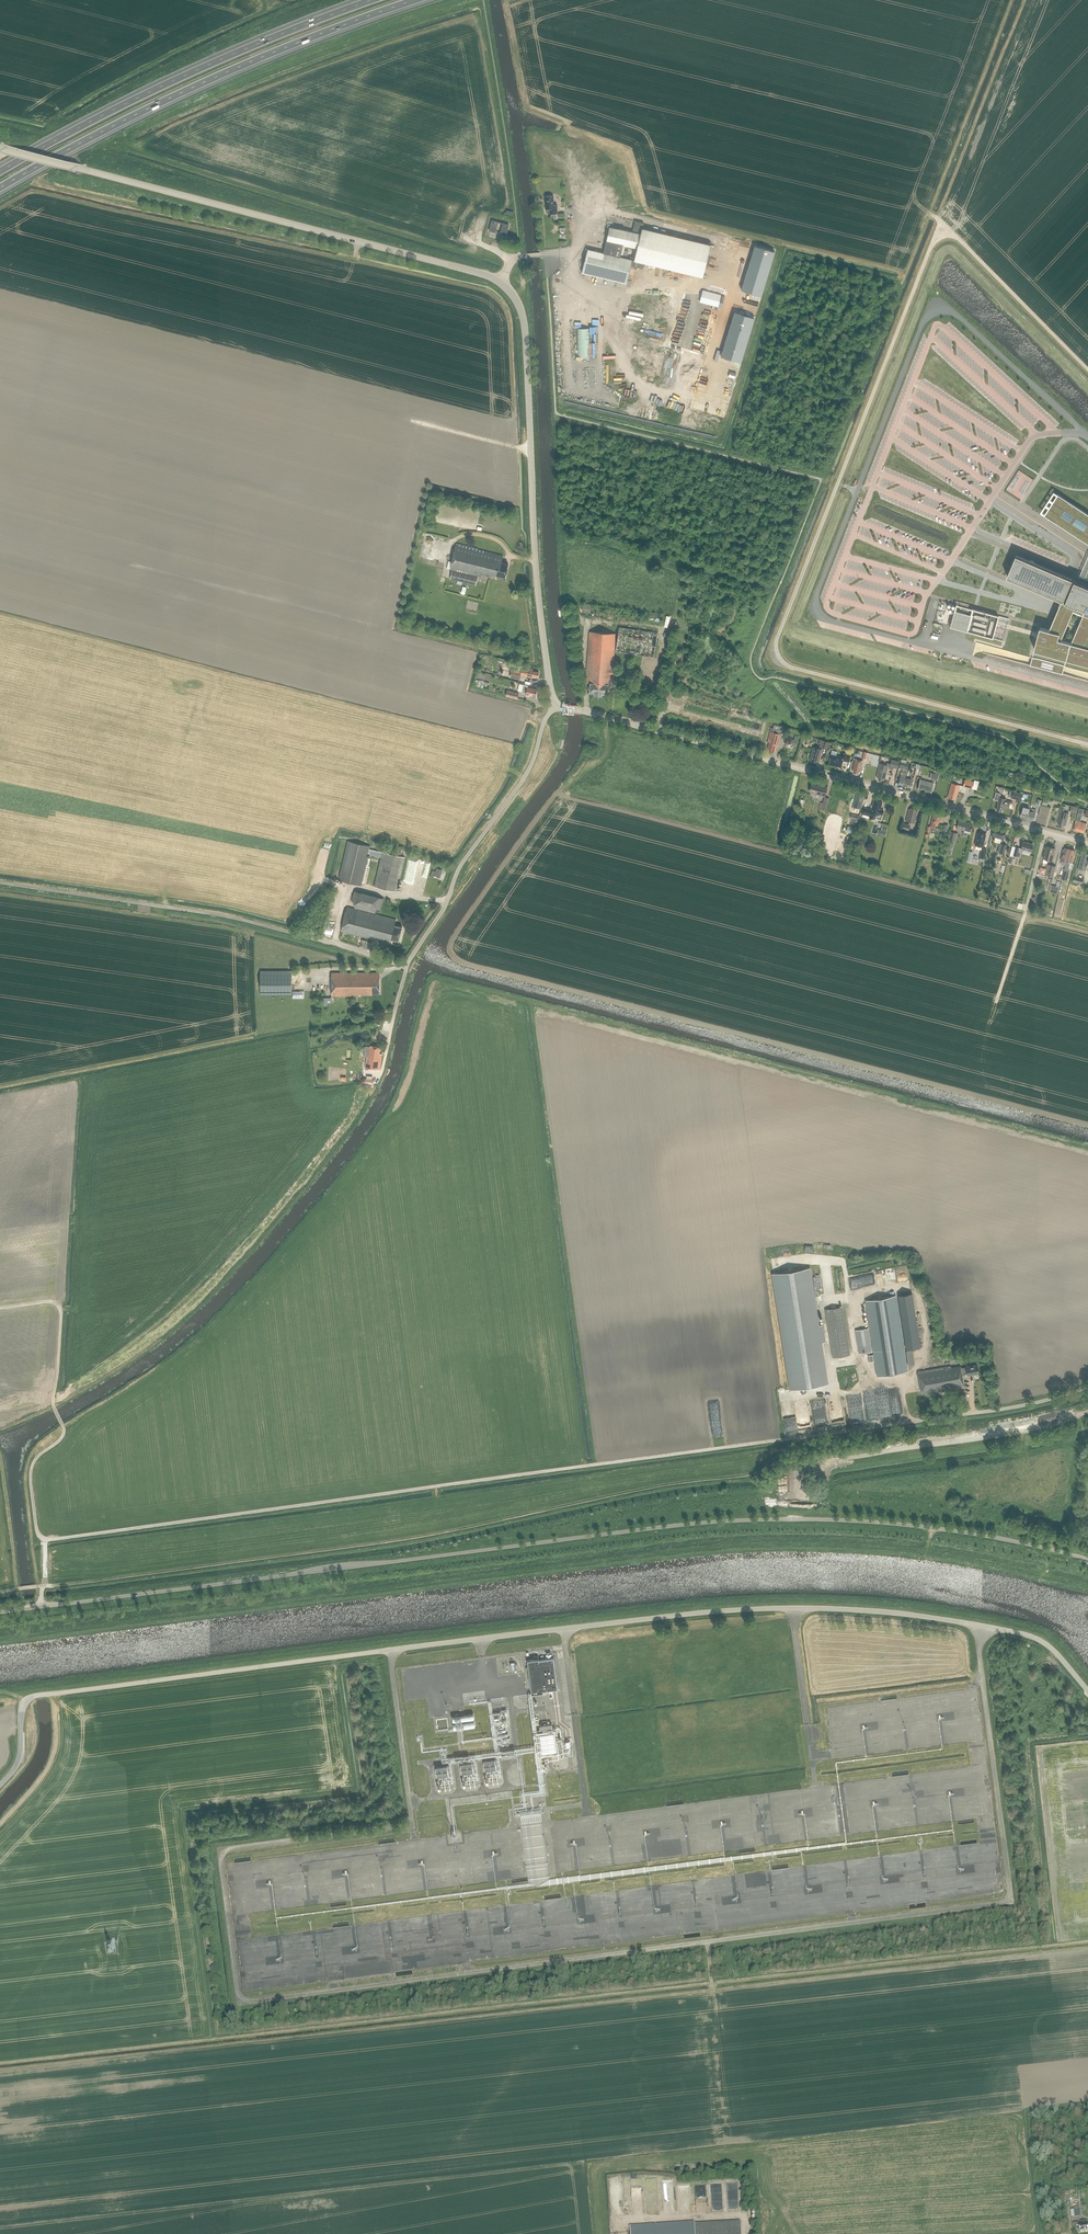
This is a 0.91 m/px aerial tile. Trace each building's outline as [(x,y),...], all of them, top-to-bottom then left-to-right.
[(537,132),(534,137),(541,142),(544,137),(537,132)] [(615,188),(617,190),(625,183),(623,181),(615,188)] [(558,214),(557,204),(554,205),(553,195),(544,196),(544,201),(545,201),(545,209),(550,209),(550,214),(558,214)] [(496,232),(498,222),(492,220),(489,230),(496,232)] [(631,265),(644,268),(645,263),(703,277),(711,245),(642,229),(644,223),(635,221),(632,232),(610,227),(604,253),(588,249),(582,272),(627,283),(631,265)] [(506,235),(508,224),(509,224),(502,223),(500,233),(506,235)] [(754,247),(741,290),(762,296),(775,253),(754,247)] [(719,306),(721,295),(702,290),(700,301),(719,306)] [(667,295),(664,320),(676,321),(679,296),(667,295)] [(735,312),(721,356),(741,362),(755,318),(735,312)] [(577,329),(577,357),(589,357),(589,329),(577,329)] [(741,362),(721,356),(709,396),(729,402),(741,362)] [(1058,495),(1045,515),(1087,543),(1087,514),(1058,495)] [(450,570),(452,570),(450,579),(452,580),(452,582),(457,583),(458,581),(475,586),(478,577),(482,578),(482,575),(496,579),(496,575),(505,578),(508,564),(501,563),(503,556),(455,545),(450,570)] [(1041,627),(1032,658),(1036,659),(1034,667),(1058,673),(1061,665),(1065,666),(1067,659),(1087,664),(1087,586),(1047,568),(1017,555),(1007,577),(1062,600),(1050,629),(1041,627)] [(591,613),(592,605),(583,604),(582,612),(591,613)] [(955,611),(954,610),(951,621),(967,625),(966,631),(992,638),(998,616),(972,609),(970,615),(955,611)] [(655,655),(659,632),(635,629),(638,632),(640,632),(640,633),(643,637),(642,644),(644,646),(641,649),(640,650),(637,650),(640,653),(642,652),(647,652),(649,654),(649,651),(652,654),(652,652),(655,655)] [(613,675),(613,669),(612,669),(615,634),(590,632),(586,679),(588,679),(587,683),(590,683),(590,692),(595,693),(595,695),(601,696),(602,693),(607,694),(608,685),(609,685),(610,675),(613,675)] [(511,671),(510,677),(520,679),(520,675),(535,678),(536,677),(538,677),(539,672),(532,671),(533,669),(522,667),(521,671),(515,670),(515,672),(511,671)] [(536,696),(537,690),(527,688),(528,686),(523,685),(521,693),(526,694),(526,695),(529,696),(530,695),(536,696)] [(519,693),(507,690),(506,696),(517,699),(519,693)] [(776,751),(780,734),(779,734),(780,727),(773,725),(772,732),(770,732),(768,742),(769,743),(768,749),(769,749),(769,751),(774,752),(774,750),(776,751)] [(828,742),(819,740),(818,744),(819,744),(818,747),(826,749),(828,742)] [(820,757),(822,750),(813,747),(809,760),(817,762),(818,756),(820,757)] [(849,762),(851,755),(843,753),(842,757),(835,756),(835,757),(827,755),(826,760),(829,761),(828,765),(833,766),(833,765),(841,767),(842,761),(849,762)] [(860,772),(863,761),(855,759),(852,770),(853,771),(853,773),(858,774),(858,772),(860,772)] [(880,764),(879,767),(877,777),(878,777),(878,779),(883,780),(883,779),(885,779),(887,769),(893,770),(893,768),(897,769),(899,762),(891,760),(890,764),(887,763),(886,765),(880,764)] [(901,761),(899,768),(907,770),(909,764),(901,761)] [(905,786),(907,776),(908,773),(903,772),(902,775),(901,775),(898,784),(905,786)] [(939,775),(931,773),(929,779),(937,781),(939,775)] [(911,788),(914,778),(912,777),(907,776),(905,786),(911,788)] [(974,782),(965,779),(963,786),(972,789),(974,782)] [(931,793),(934,783),(920,780),(918,789),(931,793)] [(951,783),(948,797),(954,799),(955,797),(957,797),(960,785),(951,783)] [(825,797),(827,787),(818,785),(817,786),(811,785),(809,791),(810,792),(810,793),(825,797)] [(996,792),(994,800),(998,801),(997,805),(998,805),(996,810),(1001,812),(1001,810),(1003,810),(1004,807),(1009,808),(1010,802),(1005,800),(1006,799),(1000,797),(1001,794),(996,792)] [(1021,794),(1013,792),(1011,798),(1020,800),(1021,794)] [(853,807),(861,809),(864,797),(862,797),(863,795),(858,794),(857,796),(856,795),(853,807)] [(827,811),(830,799),(824,797),(823,803),(820,802),(818,809),(827,811)] [(871,810),(864,808),(862,814),(870,816),(869,817),(875,819),(876,814),(879,815),(879,814),(882,815),(883,811),(880,810),(882,802),(874,800),(871,810)] [(1066,826),(1069,813),(1064,812),(1065,807),(1062,806),(1061,811),(1057,824),(1059,824),(1059,826),(1064,827),(1064,825),(1066,826)] [(1027,818),(1029,808),(1023,807),(1020,816),(1027,818)] [(915,811),(916,809),(911,808),(911,809),(909,809),(906,821),(909,822),(910,823),(914,824),(917,811),(915,811)] [(1029,808),(1027,818),(1034,820),(1036,810),(1029,808)] [(1074,830),(1084,833),(1087,824),(1080,822),(1084,810),(1079,808),(1076,821),(1074,830)] [(940,817),(940,815),(935,814),(935,816),(933,815),(930,827),(938,829),(941,817),(940,817)] [(962,833),(970,835),(972,826),(970,825),(971,823),(959,820),(956,829),(963,831),(962,833)] [(846,832),(854,834),(855,828),(848,826),(846,832)] [(1003,839),(1005,831),(994,829),(992,837),(1003,839)] [(978,833),(975,845),(983,847),(986,835),(978,833)] [(382,852),(370,849),(371,846),(347,841),(338,881),(361,886),(369,855),(381,858),(374,887),(397,892),(405,857),(382,852)] [(1015,847),(1013,856),(1018,857),(1019,851),(1022,851),(1022,849),(1031,851),(1033,844),(1023,842),(1021,849),(1015,847)] [(1052,861),(1052,859),(1055,848),(1047,846),(1043,858),(1052,861)] [(1066,862),(1070,849),(1065,848),(1064,849),(1063,849),(1060,860),(1066,862)] [(1070,849),(1066,862),(1073,863),(1075,852),(1074,852),(1074,850),(1070,849)] [(1081,857),(1078,868),(1086,870),(1087,862),(1087,854),(1083,852),(1082,857),(1081,857)] [(1050,865),(1047,875),(1053,876),(1056,866),(1054,866),(1051,865),(1050,865)] [(434,876),(441,878),(443,871),(436,868),(435,871),(433,870),(430,877),(433,878),(434,876)] [(1084,878),(1077,877),(1075,876),(1073,882),(1082,884),(1084,878)] [(1060,887),(1052,886),(1051,892),(1058,894),(1060,887)] [(381,910),(384,898),(354,891),(351,902),(355,903),(354,908),(375,914),(376,909),(381,910)] [(1059,897),(1056,911),(1052,910),(1051,913),(1055,913),(1055,917),(1062,919),(1066,898),(1059,897)] [(396,920),(347,907),(341,932),(373,940),(373,939),(382,941),(382,940),(390,942),(391,939),(399,941),(402,927),(394,925),(396,920)] [(260,995),(292,994),(292,971),(260,971),(260,995)] [(379,994),(380,973),(331,973),(331,996),(359,996),(359,995),(371,995),(371,994),(379,994)] [(380,1070),(382,1054),(379,1054),(380,1047),(370,1046),(370,1047),(366,1046),(365,1054),(366,1055),(365,1067),(380,1070)] [(809,1268),(773,1273),(791,1389),(827,1384),(820,1341),(824,1340),(822,1327),(818,1327),(809,1268)] [(913,1293),(898,1296),(906,1350),(921,1347),(913,1293)] [(878,1376),(906,1372),(895,1296),(867,1300),(870,1324),(872,1337),(873,1343),(878,1376)] [(833,1357),(850,1355),(842,1307),(825,1309),(833,1357)] [(868,1329),(856,1330),(859,1353),(871,1352),(868,1329)] [(922,1395),(964,1388),(962,1375),(967,1374),(967,1376),(979,1374),(977,1365),(965,1367),(966,1367),(960,1368),(960,1366),(951,1368),(951,1366),(917,1371),(922,1395)] [(557,1689),(553,1658),(539,1660),(539,1659),(527,1660),(532,1694),(543,1692),(543,1691),(557,1689)] [(467,1712),(452,1714),(453,1721),(452,1721),(449,1722),(450,1729),(477,1726),(476,1719),(475,1719),(475,1713),(467,1714),(467,1712)] [(542,1756),(559,1754),(556,1732),(559,1731),(558,1729),(554,1729),(553,1726),(541,1727),(542,1734),(539,1735),(542,1756)] [(474,1761),(461,1763),(463,1772),(469,1772),(470,1780),(473,1780),(473,1778),(472,1778),(471,1775),(476,1774),(474,1761)] [(448,1764),(436,1766),(437,1776),(443,1775),(444,1778),(442,1779),(444,1788),(451,1787),(449,1776),(450,1776),(448,1764)] [(1074,2211),(1070,2212),(1071,2218),(1075,2217),(1074,2217),(1081,2216),(1080,2209),(1074,2209),(1074,2211)] [(1080,2230),(1080,2231),(1087,2230),(1087,2224),(1087,2220),(1080,2221),(1080,2224),(1079,2224),(1080,2230)] [(629,2226),(630,2233),(741,2233),(740,2221),(695,2224),(694,2222),(629,2226)]
